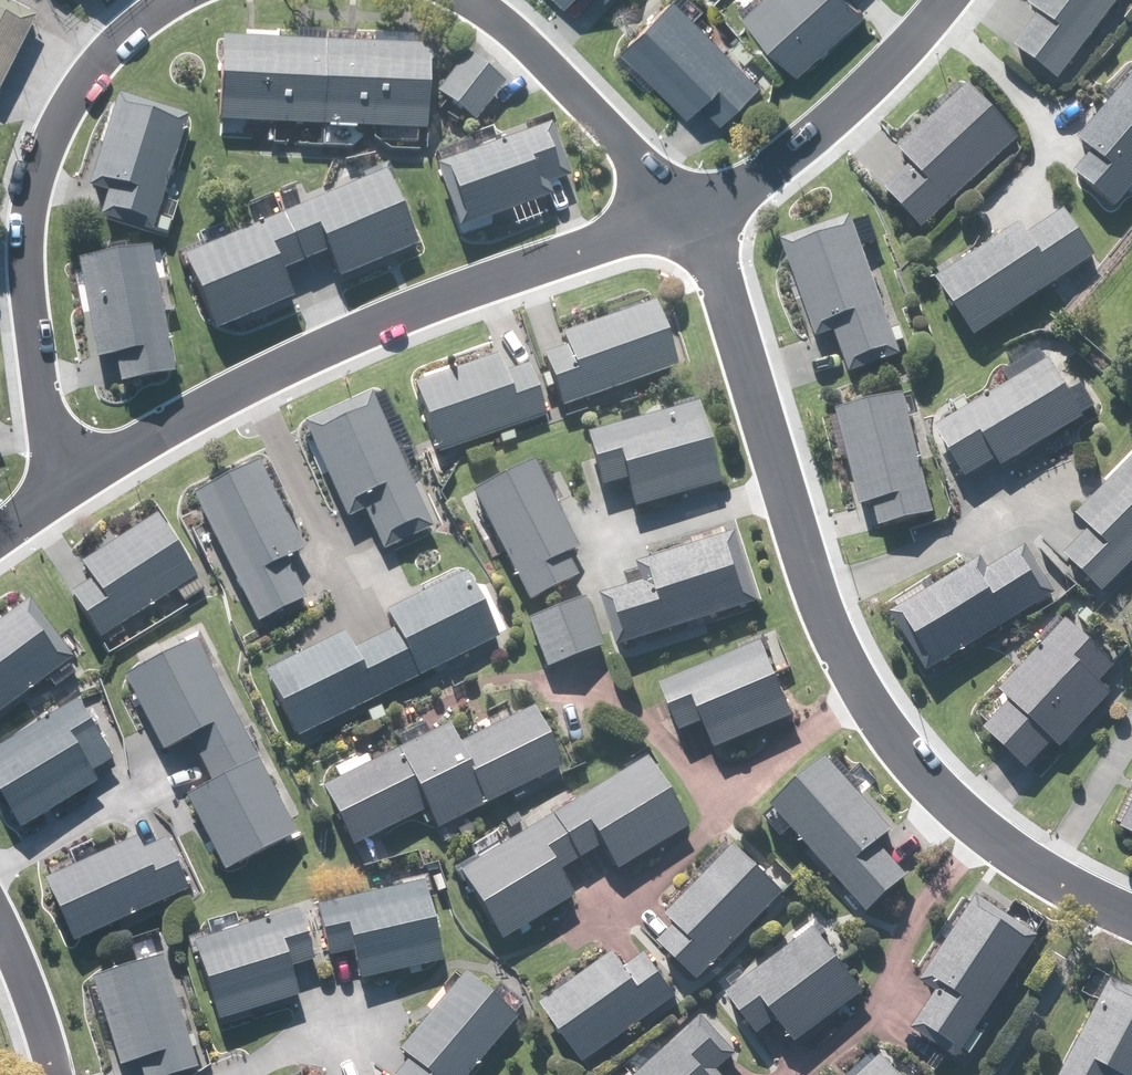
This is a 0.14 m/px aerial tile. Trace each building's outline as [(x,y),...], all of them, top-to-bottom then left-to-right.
[(1,97),(40,15),(7,0),(0,0),(0,97),(1,97)] [(687,0),(672,0),(626,45),(693,115),(707,102),(727,123),(768,83),(687,0)] [(747,11),(804,72),(871,12),(860,0),(759,0),(747,11)] [(1062,81),(1124,0),(1036,0),(1032,5),(1042,13),(1016,46),(1062,81)] [(432,46),(226,38),(222,122),(428,130),(432,46)] [(469,54),(439,93),(477,122),(507,83),(469,54)] [(1122,209),(1131,196),(1131,80),(1082,139),(1096,150),(1078,172),(1122,209)] [(889,188),(927,229),(1025,140),(973,83),(902,149),(916,164),(889,188)] [(155,232),(190,117),(121,96),(94,187),(112,193),(105,217),(155,232)] [(553,124),(439,166),(463,230),(554,196),(550,185),(573,176),(553,124)] [(388,172),(190,256),(221,328),(295,296),(284,271),(330,252),(341,277),(419,244),(388,172)] [(940,279),(980,337),(1100,257),(1068,208),(1032,232),(1025,223),(940,279)] [(907,355),(856,214),(785,240),(821,339),(838,333),(853,374),(907,355)] [(179,372),(154,246),(83,260),(102,358),(120,354),(125,382),(179,372)] [(546,356),(564,406),(677,365),(654,300),(565,332),(571,347),(546,356)] [(1013,382),(940,427),(971,477),(1001,459),(1007,469),(1090,418),(1046,347),(1006,372),(1013,382)] [(502,353),(416,381),(437,447),(547,412),(530,361),(507,368),(502,353)] [(433,525),(375,390),(307,419),(348,515),(366,507),(383,547),(433,525)] [(911,393),(841,409),(865,507),(877,504),(883,527),(940,514),(911,393)] [(700,399),(591,431),(607,484),(627,479),(635,507),(724,481),(700,399)] [(536,460),(475,490),(530,599),(581,573),(569,549),(579,544),(536,460)] [(259,461),(194,493),(259,621),(306,597),(284,554),(302,545),(259,461)] [(1108,592),(1131,569),(1131,462),(1080,514),(1093,528),(1068,553),(1108,592)] [(71,590),(102,638),(199,576),(160,516),(84,565),(91,576),(71,590)] [(604,595),(618,642),(762,600),(743,533),(643,562),(649,582),(604,595)] [(890,606),(931,673),(1061,593),(1030,543),(991,567),(985,558),(940,586),(935,578),(890,606)] [(268,673),(300,736),(498,636),(465,573),(384,614),(393,630),(354,649),(346,633),(268,673)] [(586,596),(530,618),(548,664),(604,643),(586,596)] [(68,672),(32,610),(0,629),(0,711),(68,672)] [(1012,699),(986,727),(1033,770),(1058,743),(1066,749),(1117,693),(1106,684),(1123,665),(1071,618),(1004,692),(1012,699)] [(232,867),(296,835),(196,638),(132,670),(173,751),(189,743),(208,781),(192,789),(232,867)] [(763,640),(666,682),(686,728),(710,717),(722,746),(796,714),(763,640)] [(0,746),(0,796),(19,827),(97,780),(91,771),(115,757),(78,698),(0,746)] [(451,723),(323,784),(354,848),(430,811),(438,827),(565,767),(536,705),(460,741),(451,723)] [(648,757),(461,869),(503,937),(575,894),(562,872),(604,846),(617,868),(689,825),(648,757)] [(831,758),(778,805),(870,908),(909,873),(882,843),(896,831),(831,758)] [(44,880),(75,943),(188,886),(164,838),(146,846),(139,832),(44,880)] [(703,977),(785,891),(736,844),(671,911),(680,920),(663,939),(703,977)] [(446,960),(429,880),(317,903),(328,956),(353,950),(359,978),(446,960)] [(915,1027),(960,1057),(1041,935),(981,896),(926,979),(941,989),(915,1027)] [(317,961),(300,907),(194,940),(220,1021),(305,995),(296,967),(317,961)] [(817,925),(730,991),(763,1033),(779,1020),(796,1043),(867,989),(817,925)] [(546,1000),(588,1060),(682,995),(651,952),(629,967),(617,951),(546,1000)] [(163,954),(94,976),(122,1064),(140,1058),(146,1074),(166,1074),(199,1065),(163,954)] [(398,1074),(465,1074),(517,1014),(469,972),(401,1050),(411,1058),(397,1074),(398,1074)] [(1061,1074),(1131,1074),(1131,988),(1114,979),(1061,1074)] [(639,1074),(726,1074),(722,1070),(739,1055),(706,1017),(639,1074)] [(881,1054),(859,1074),(901,1074),(881,1054)]
